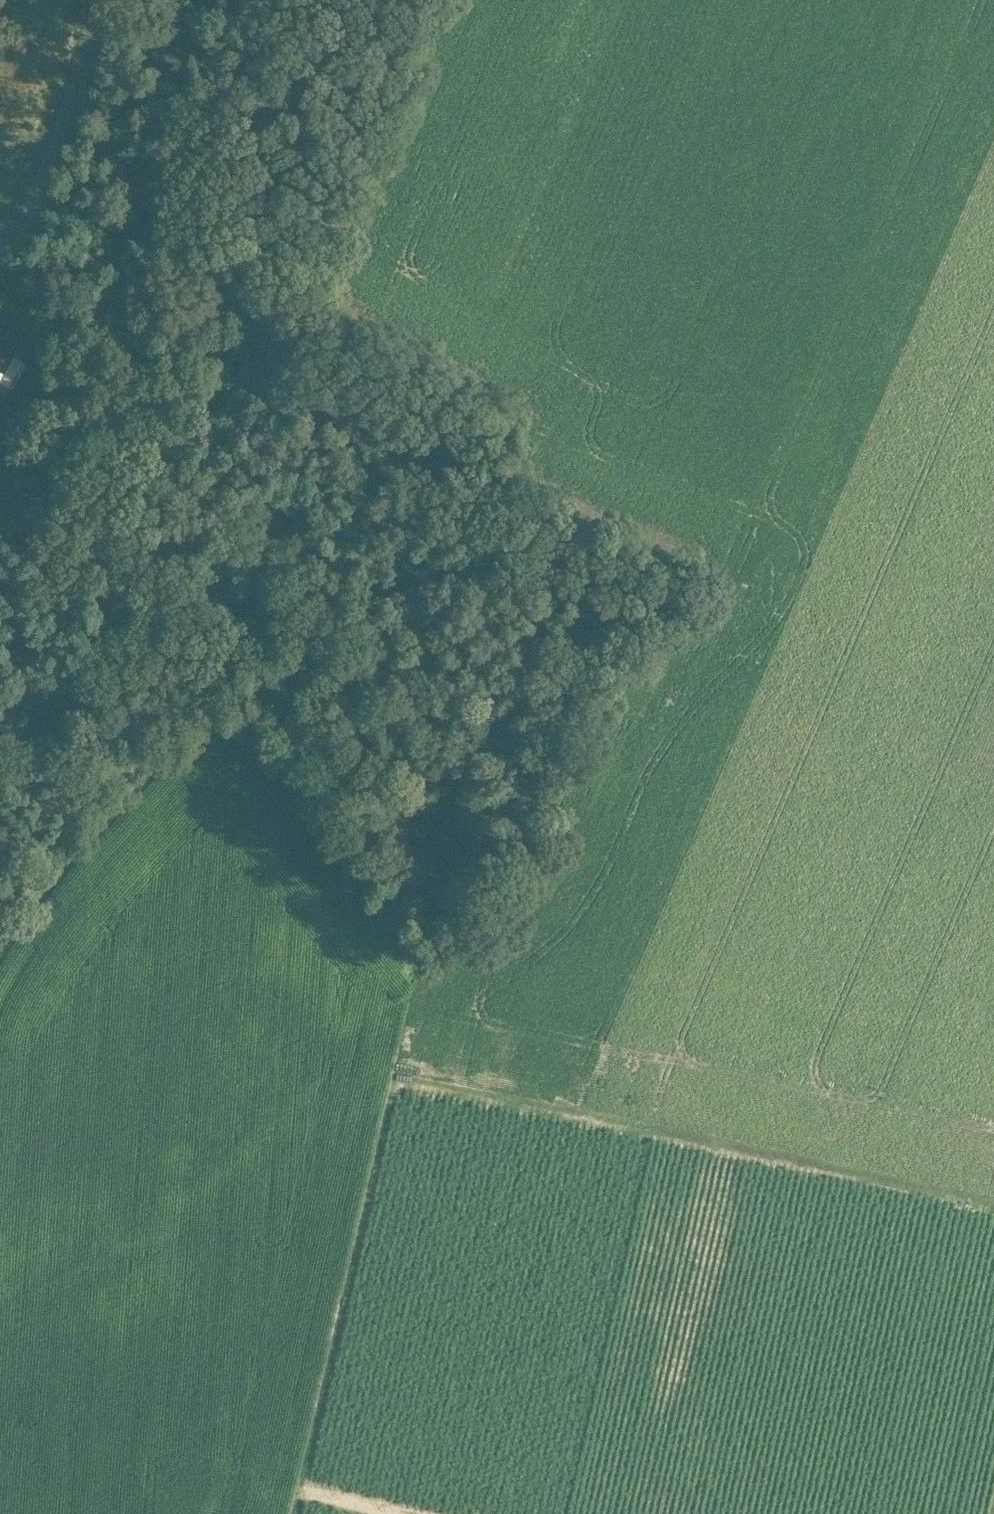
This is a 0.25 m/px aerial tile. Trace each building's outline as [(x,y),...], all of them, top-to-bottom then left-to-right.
[(22,339),(19,343),(0,332),(0,379),(22,339)]
